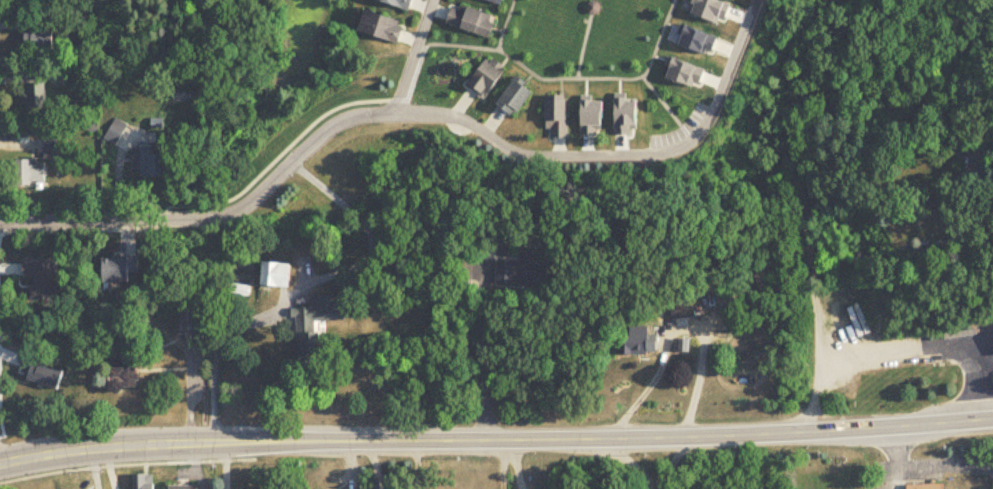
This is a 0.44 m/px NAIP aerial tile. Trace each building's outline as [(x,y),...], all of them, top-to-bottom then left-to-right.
[(407,0),(374,0),(405,9),(407,0)] [(491,16),(448,1),(441,22),(484,36),(491,16)] [(353,30),(393,42),(399,20),(359,8),(353,30)] [(47,47),(47,30),(19,30),(19,47),(47,47)] [(497,63),(474,56),(464,89),(487,95),(497,63)] [(491,102),(508,116),(529,90),(512,76),(491,102)] [(42,81),(22,81),(22,107),(42,107),(42,81)] [(562,134),(562,93),(540,93),(540,134),(562,134)] [(99,137),(111,145),(124,124),(112,117),(99,137)] [(56,140),(40,140),(40,156),(56,156),(56,140)] [(128,174),(166,174),(166,150),(153,150),(153,144),(128,144),(128,174)] [(10,159),(10,185),(41,185),(41,159),(10,159)] [(517,260),(492,260),(491,285),(542,286),(543,260),(517,259),(517,260)] [(256,285),(285,285),(285,261),(256,261),(256,285)] [(690,318),(690,300),(667,300),(667,318),(690,318)] [(853,337),(866,333),(857,303),(844,307),(853,337)] [(643,326),(621,326),(621,353),(643,353),(643,326)] [(685,351),(685,338),(675,338),(675,351),(685,351)] [(133,387),(132,352),(115,352),(115,366),(102,366),(103,388),(133,387)] [(130,474),(130,488),(148,488),(148,474),(130,474)]
